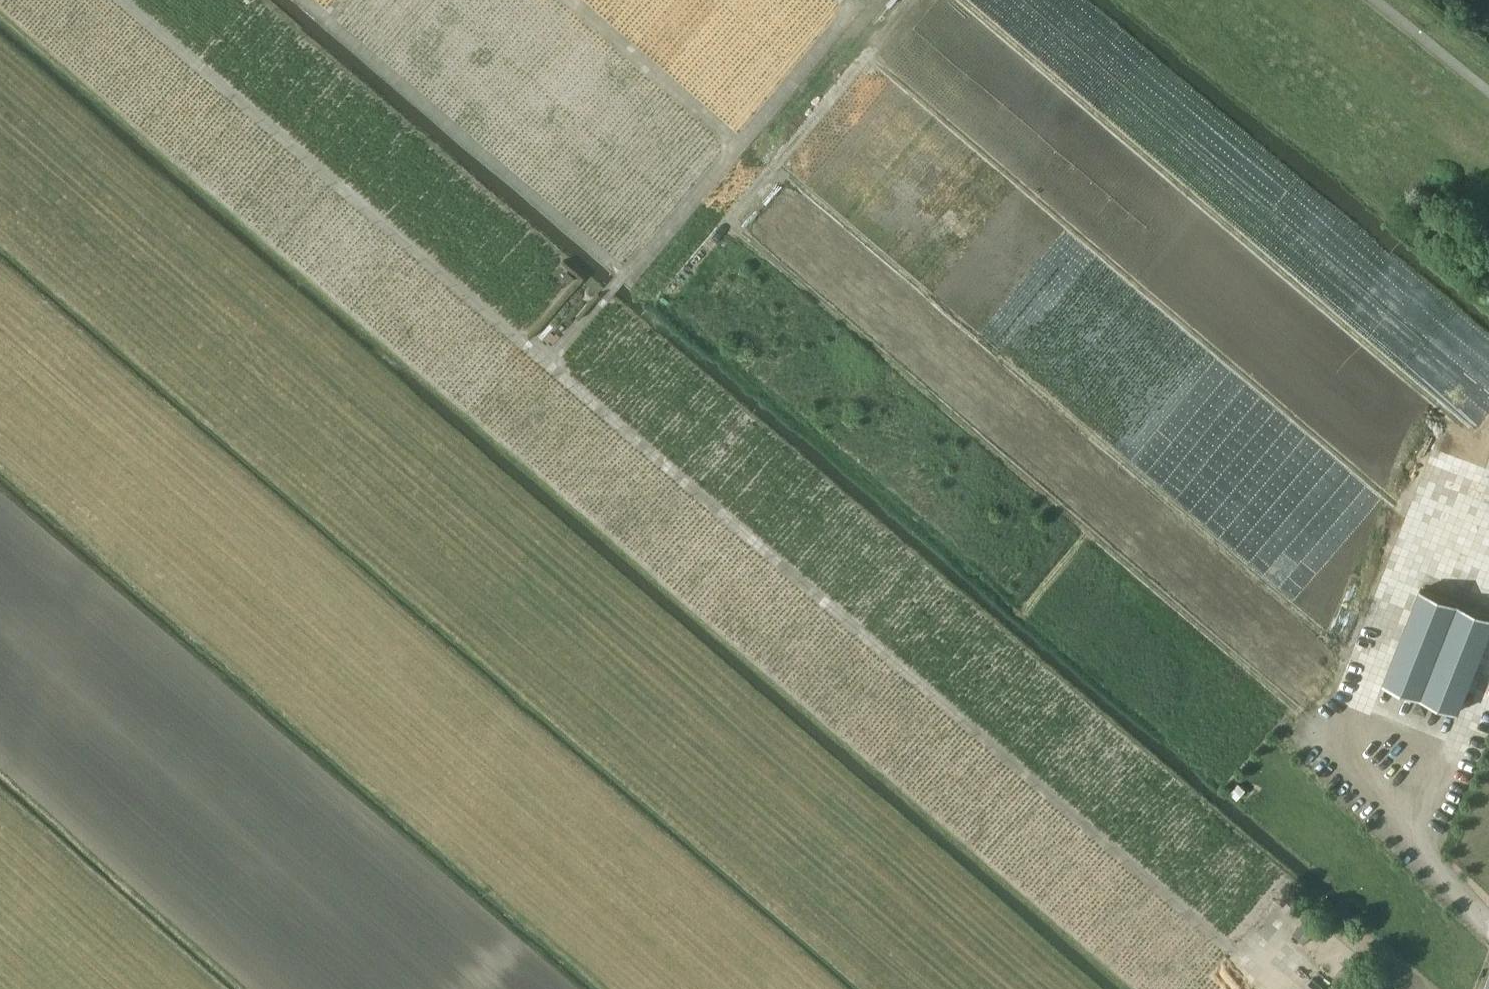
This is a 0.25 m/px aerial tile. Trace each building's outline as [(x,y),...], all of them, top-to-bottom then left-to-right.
[(1457,601),(1485,609),(1488,597),(1488,595),(1461,587),(1457,601)] [(1384,682),(1459,711),(1488,636),(1488,616),(1421,589),(1384,682)]
